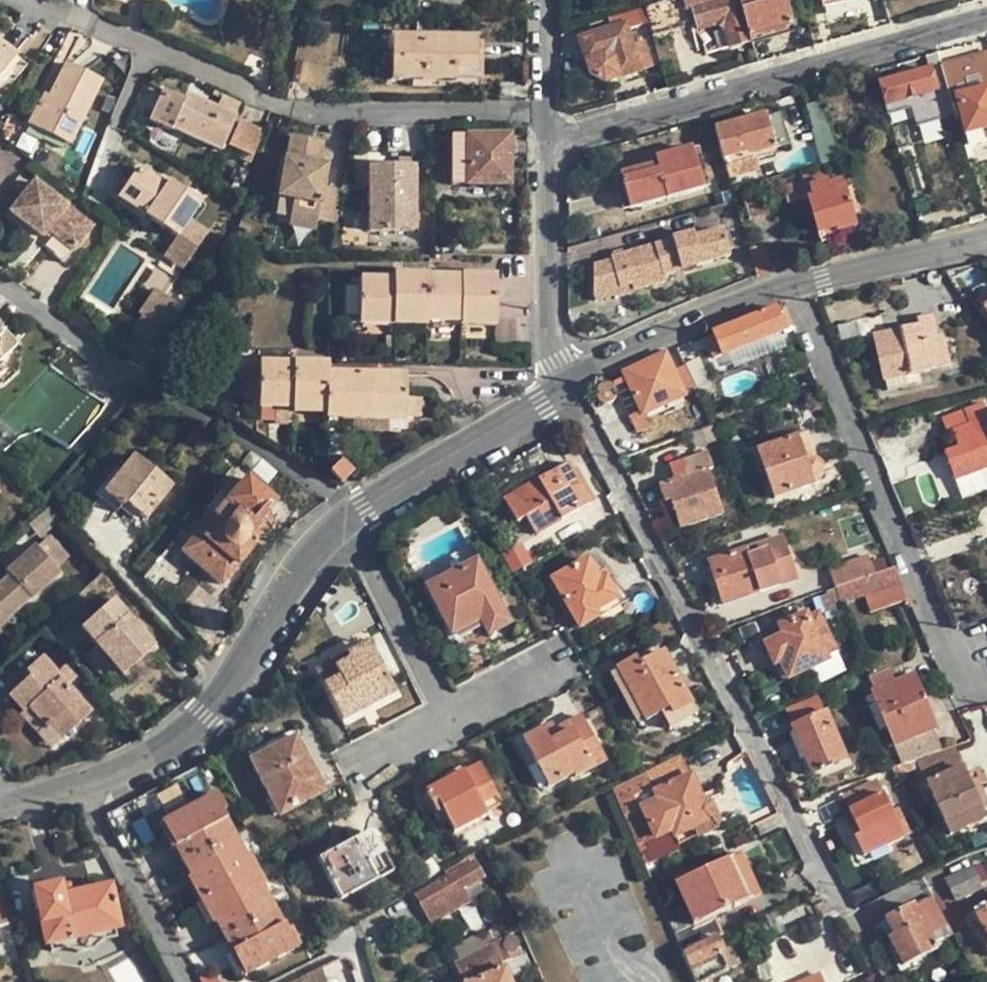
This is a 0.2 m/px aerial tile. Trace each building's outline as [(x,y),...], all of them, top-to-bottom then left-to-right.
[(645,9),(653,37),(689,26),(685,12),(693,10),(700,32),(723,26),(730,48),(751,42),(750,38),(793,26),(786,0),(673,0),(645,9)] [(864,0),(826,0),(822,1),(823,10),(864,1),(864,0)] [(660,61),(653,37),(645,9),(636,12),(620,17),(623,26),(580,40),(592,75),(606,83),(643,72),(643,69),(651,66),(651,64),(660,61)] [(390,81),(474,81),(474,37),(391,38),(390,81)] [(23,66),(0,46),(0,94),(23,66)] [(949,94),(950,99),(957,97),(972,148),(986,144),(985,142),(986,141),(986,53),(941,67),(949,94)] [(64,65),(47,96),(43,105),(37,103),(27,123),(67,142),(97,83),(64,65)] [(937,91),(939,97),(949,94),(941,67),(931,70),(937,91)] [(931,70),(880,85),(886,106),(937,91),(931,70)] [(626,85),(629,95),(641,92),(638,82),(626,85)] [(42,93),(37,103),(43,105),(47,96),(42,93)] [(232,116),(215,109),(185,97),(182,101),(159,93),(146,125),(168,133),(169,130),(217,150),(232,116)] [(934,124),(956,117),(950,99),(949,94),(939,97),(928,100),(934,124)] [(221,96),(215,109),(232,116),(237,104),(221,96)] [(781,113),(715,131),(729,180),(759,171),(755,155),(790,145),(781,113)] [(905,124),(892,128),(896,142),(909,139),(905,124)] [(241,153),(252,158),(261,134),(237,125),(227,148),(241,153)] [(317,173),(320,157),(323,143),(293,138),(289,162),(285,161),(278,199),(296,202),(293,217),(319,221),(337,225),(343,191),(327,188),(328,175),(317,173)] [(449,138),(448,186),(507,186),(507,138),(449,138)] [(658,164),(621,174),(631,208),(705,188),(694,149),(657,159),(658,164)] [(249,166),(252,158),(241,153),(238,161),(249,166)] [(331,159),(320,157),(317,173),(328,175),(331,159)] [(414,167),(371,167),(372,232),(416,232),(414,167)] [(837,229),(838,233),(858,227),(844,179),(830,183),(826,170),(803,177),(804,183),(785,189),(789,204),(809,199),(820,234),(837,229)] [(161,188),(154,183),(136,171),(117,198),(174,236),(184,221),(196,204),(165,182),(161,188)] [(158,178),(154,183),(161,188),(165,182),(158,178)] [(31,180),(7,210),(38,235),(43,228),(69,248),(87,225),(31,180)] [(348,183),(342,225),(363,228),(370,187),(348,183)] [(228,190),(221,187),(218,193),(233,199),(237,189),(230,186),(228,190)] [(761,188),(742,194),(751,220),(769,214),(761,188)] [(275,213),(293,217),(296,202),(278,199),(275,213)] [(317,232),(319,221),(293,217),(292,227),(317,232)] [(203,234),(184,221),(174,236),(163,253),(182,266),(203,234)] [(34,239),(60,260),(69,248),(43,228),(38,235),(34,239)] [(840,239),(838,233),(837,229),(820,234),(823,244),(840,239)] [(633,286),(633,290),(666,281),(664,276),(731,255),(724,232),(697,239),(695,235),(669,242),(670,245),(612,260),(613,262),(594,267),(595,298),(633,286)] [(146,291),(154,297),(163,304),(176,284),(160,269),(146,291)] [(427,325),(427,322),(428,277),(428,275),(392,275),(392,280),(392,324),(427,325)] [(461,276),(461,278),(460,322),(460,325),(496,325),(496,276),(461,276)] [(461,278),(428,277),(427,322),(460,322),(461,278)] [(392,324),(392,280),(359,280),(358,324),(392,324)] [(634,293),(633,290),(633,286),(595,298),(596,304),(634,293)] [(175,311),(163,304),(154,297),(140,318),(145,321),(136,335),(152,345),(175,311)] [(986,324),(986,309),(985,306),(978,310),(986,324)] [(714,357),(726,353),(788,327),(779,307),(713,334),(713,335),(705,338),(714,357)] [(938,339),(932,313),(916,318),(917,324),(874,335),(884,380),(886,379),(889,391),(907,387),(904,375),(946,365),(940,339),(938,339)] [(795,344),(788,327),(726,353),(733,368),(795,344)] [(1,380),(10,370),(13,345),(1,333),(0,333),(0,380),(1,380)] [(613,381),(616,387),(630,419),(697,388),(690,372),(676,378),(665,354),(625,372),(626,375),(613,381)] [(685,363),(690,372),(697,388),(699,391),(711,386),(698,357),(685,363)] [(258,409),(262,409),(291,409),(291,364),(258,364),(258,409)] [(291,409),(291,413),(325,414),(326,375),(327,365),(291,364),(291,409)] [(33,420),(35,428),(65,446),(81,420),(85,422),(100,403),(43,367),(2,415),(15,425),(33,420)] [(356,420),(373,420),(374,376),(326,375),(325,414),(324,419),(356,420)] [(405,376),(374,376),(373,420),(390,420),(403,420),(404,417),(420,417),(421,399),(405,399),(405,376)] [(982,401),(942,416),(947,432),(951,431),(956,446),(945,450),(955,480),(986,468),(986,414),(982,401)] [(291,422),(291,413),(291,409),(262,409),(263,421),(291,422)] [(35,428),(33,420),(15,425),(2,415),(0,418),(0,445),(1,447),(12,437),(36,431),(35,428)] [(356,431),(373,431),(373,420),(356,420),(356,431)] [(390,432),(390,420),(373,420),(373,431),(390,432)] [(806,433),(796,436),(806,462),(809,461),(813,462),(818,466),(806,433)] [(806,462),(796,436),(758,450),(774,496),(816,482),(820,477),(821,470),(818,466),(813,462),(809,461),(806,462)] [(260,459),(231,442),(223,451),(254,469),(260,459)] [(659,484),(665,501),(671,500),(675,511),(680,527),(722,513),(707,469),(712,467),(707,451),(680,460),(685,475),(659,484)] [(113,467),(96,490),(119,508),(122,504),(144,521),(170,487),(131,455),(118,471),(113,467)] [(277,471),(260,459),(254,469),(270,481),(277,471)] [(592,502),(568,462),(538,480),(540,483),(506,502),(516,520),(525,515),(536,534),(592,502)] [(340,463),(330,472),(340,483),(350,473),(340,463)] [(273,503),(242,478),(222,502),(215,496),(204,511),(192,530),(193,532),(180,548),(220,583),(268,525),(264,514),(273,503)] [(668,513),(675,511),(671,500),(665,501),(668,513)] [(748,516),(751,524),(770,517),(766,509),(748,516)] [(52,533),(37,544),(57,566),(69,554),(52,533)] [(57,566),(37,544),(35,541),(6,567),(9,571),(0,579),(0,626),(9,618),(8,616),(31,595),(32,596),(61,571),(57,566)] [(745,547),(719,557),(723,572),(714,574),(723,603),(780,584),(778,579),(784,577),(778,559),(772,561),(767,550),(748,556),(745,547)] [(829,567),(836,587),(875,574),(870,562),(867,554),(829,567)] [(708,560),(714,574),(723,572),(719,557),(708,560)] [(889,569),(885,557),(870,562),(875,574),(889,569)] [(427,586),(431,594),(452,633),(480,619),(487,632),(488,634),(510,623),(477,560),(427,586)] [(579,626),(599,616),(596,610),(618,598),(607,577),(600,580),(596,574),(588,560),(553,579),(579,626)] [(909,599),(895,567),(889,569),(875,574),(836,587),(837,591),(841,602),(866,595),(872,612),(909,599)] [(602,570),(596,574),(600,580),(607,577),(602,570)] [(625,594),(607,577),(618,598),(596,610),(599,616),(625,600),(625,594)] [(825,613),(843,607),(841,602),(837,591),(820,597),(825,613)] [(453,650),(487,632),(480,619),(452,633),(431,594),(424,598),(453,650)] [(119,679),(151,650),(107,601),(75,630),(119,679)] [(805,614),(794,619),(798,628),(784,634),(766,643),(775,663),(780,661),(788,678),(827,660),(825,654),(835,650),(817,614),(808,618),(805,614)] [(780,625),(784,634),(798,628),(794,619),(780,625)] [(367,642),(345,653),(350,663),(373,652),(367,642)] [(156,655),(151,650),(119,679),(124,685),(156,655)] [(645,721),(661,712),(668,709),(671,715),(692,705),(693,704),(664,651),(640,663),(636,658),(617,667),(618,669),(643,717),(645,721)] [(314,669),(325,689),(340,719),(393,691),(373,652),(350,663),(345,653),(314,669)] [(49,679),(52,676),(36,659),(19,673),(23,678),(2,696),(18,713),(27,706),(43,724),(40,727),(42,730),(46,727),(58,740),(84,717),(60,690),(49,679)] [(310,663),(288,675),(302,700),(325,689),(314,669),(310,663)] [(636,721),(643,717),(618,669),(610,673),(636,721)] [(59,670),(52,676),(49,679),(60,690),(69,682),(59,670)] [(868,678),(875,692),(895,683),(889,670),(868,678)] [(912,676),(895,683),(875,692),(872,693),(902,763),(942,750),(912,676)] [(817,691),(784,706),(792,725),(826,712),(817,691)] [(697,715),(692,705),(671,715),(668,709),(661,712),(670,729),(697,715)] [(31,736),(40,727),(43,724),(27,706),(18,713),(13,716),(31,736)] [(603,714),(599,707),(588,713),(592,719),(603,714)] [(846,760),(826,712),(792,725),(812,773),(846,760)] [(546,735),(543,730),(523,740),(535,763),(547,785),(548,787),(572,773),(574,777),(606,760),(582,716),(557,729),(546,735)] [(554,724),(543,730),(546,735),(557,729),(554,724)] [(322,791),(293,736),(249,759),(277,814),(322,791)] [(953,746),(942,750),(902,763),(896,766),(900,774),(921,767),(946,825),(986,807),(986,784),(980,767),(974,769),(982,788),(972,792),(953,746)] [(538,789),(547,785),(535,763),(527,768),(538,789)] [(427,792),(438,813),(444,810),(449,819),(455,831),(490,813),(489,810),(500,804),(479,764),(427,792)] [(656,792),(646,771),(642,773),(612,787),(637,845),(671,829),(674,835),(689,829),(694,839),(717,828),(717,822),(709,804),(703,802),(691,776),(656,792)] [(841,795),(854,823),(859,834),(854,837),(862,856),(904,836),(877,779),(841,795)] [(181,861),(232,834),(220,812),(224,810),(213,792),(159,821),(181,861)] [(946,825),(949,831),(986,815),(986,807),(946,825)] [(443,822),(449,819),(444,810),(438,813),(443,822)] [(848,826),(854,837),(859,834),(854,823),(848,826)] [(391,871),(368,829),(316,858),(338,899),(391,871)] [(679,846),(694,839),(689,829),(674,835),(679,846)] [(181,861),(202,898),(256,869),(247,853),(243,855),(232,834),(181,861)] [(734,856),(727,859),(737,882),(745,879),(734,856)] [(444,870),(448,876),(416,894),(432,922),(470,899),(469,897),(483,888),(478,879),(483,877),(473,860),(470,862),(467,857),(444,870)] [(422,864),(430,878),(440,870),(433,858),(422,864)] [(712,916),(746,901),(737,882),(727,859),(676,883),(694,922),(673,931),(682,952),(717,937),(721,934),(712,916)] [(971,866),(981,886),(986,882),(986,878),(979,862),(971,866)] [(955,898),(981,886),(971,866),(946,879),(955,898)] [(202,898),(223,936),(272,908),(261,886),(264,884),(256,869),(202,898)] [(745,879),(737,882),(746,901),(753,897),(745,879)] [(69,881),(58,883),(61,894),(71,892),(69,881)] [(61,894),(58,883),(31,890),(43,942),(119,927),(109,884),(71,892),(61,894)] [(10,925),(0,889),(0,890),(0,928),(10,925)] [(898,943),(891,946),(902,967),(941,946),(937,939),(950,932),(933,898),(916,906),(914,902),(884,918),(893,935),(898,943)] [(284,931),(272,908),(223,936),(244,974),(298,945),(288,928),(284,931)] [(986,934),(986,909),(976,915),(986,934)] [(480,931),(466,937),(473,951),(500,938),(506,934),(501,927),(482,936),(480,931)] [(887,939),(891,946),(898,943),(893,935),(887,939)] [(452,944),(459,959),(473,951),(466,937),(452,944)] [(727,969),(721,955),(725,953),(717,937),(682,952),(695,981),(708,981),(706,978),(727,969)] [(454,961),(463,981),(512,981),(510,978),(528,970),(518,947),(518,945),(516,950),(512,952),(509,952),(507,951),(503,948),(502,946),(502,942),(502,940),(500,938),(473,951),(459,959),(454,961)] [(776,962),(767,940),(759,944),(768,965),(776,962)] [(731,951),(725,953),(721,955),(727,969),(737,964),(731,951)] [(290,981),(324,981),(318,968),(290,981)] [(818,974),(799,981),(822,981),(818,974)]
